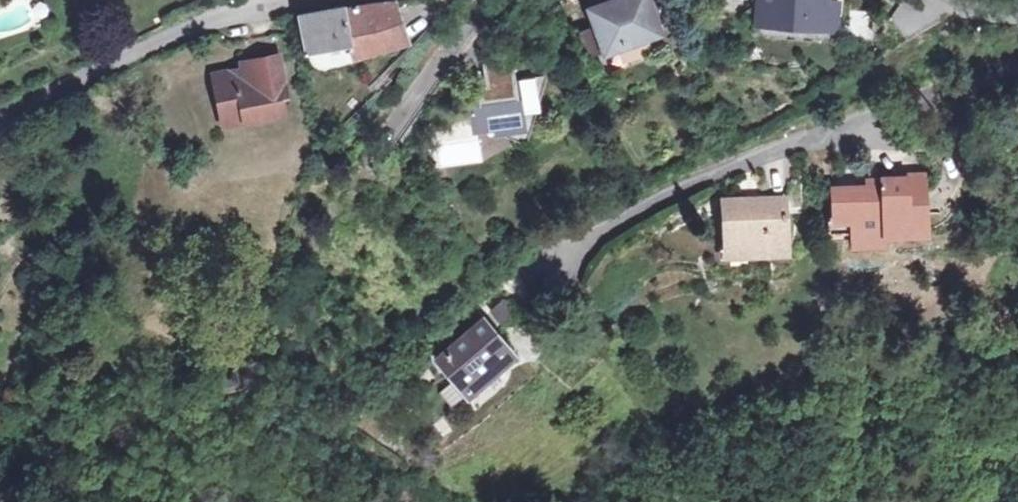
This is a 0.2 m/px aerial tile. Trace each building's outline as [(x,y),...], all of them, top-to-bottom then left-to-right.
[(589,10),(604,51),(657,32),(646,0),(616,0),(589,10)] [(815,0),(761,0),(759,19),(812,27),(815,0)] [(902,0),(887,16),(905,34),(920,18),(902,0)] [(352,60),(410,47),(400,1),(348,12),(345,9),(305,16),(312,58),(315,64),(325,71),(333,71),(353,65),(352,60)] [(276,58),(251,62),(252,69),(241,71),(211,76),(216,113),(228,117),(238,115),(241,125),(280,116),(277,102),(284,100),(276,58)] [(252,69),(251,62),(240,64),(241,71),(252,69)] [(476,108),(480,135),(525,128),(524,118),(544,115),(538,81),(518,84),(515,62),(486,66),(489,88),(480,90),(482,107),(476,108)] [(228,117),(216,113),(219,128),(241,125),(238,115),(228,117)] [(926,176),(910,177),(910,204),(926,204),(926,176)] [(910,204),(910,177),(884,177),(885,185),(827,187),(828,240),(886,240),(886,232),(926,232),(926,204),(910,204)] [(784,246),(779,191),(720,195),(725,251),(784,246)] [(511,351),(479,317),(436,357),(469,391),(511,351)] [(235,386),(231,366),(213,370),(216,390),(235,386)]
